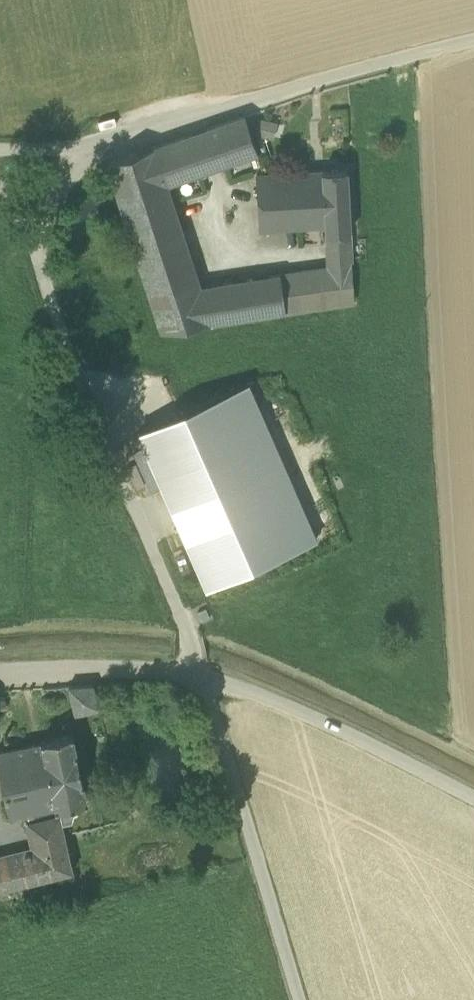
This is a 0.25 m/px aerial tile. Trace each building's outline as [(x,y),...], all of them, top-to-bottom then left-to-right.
[(245,116),(208,129),(220,165),(257,152),(245,116)] [(257,120),(260,138),(283,134),(280,116),(257,120)] [(203,170),(220,165),(208,129),(191,135),(203,170)] [(167,183),(203,170),(191,135),(155,147),(167,183)] [(128,228),(162,331),(328,305),(354,301),(350,233),(331,234),(333,265),(334,285),(283,293),(280,274),(200,287),(167,183),(155,147),(107,163),(128,228)] [(347,170),(323,171),(326,226),(326,234),(331,234),(350,233),(347,170)] [(302,227),(326,226),(323,171),(257,174),(262,244),(303,242),(302,227)] [(333,265),(280,274),(283,293),(334,285),(333,265)] [(249,384),(231,392),(299,546),(317,539),(249,384)] [(139,432),(207,587),(299,546),(231,392),(139,432)] [(69,686),(76,713),(99,709),(93,684),(69,686)] [(56,807),(56,809),(88,803),(73,735),(41,741),(42,743),(56,807)] [(9,816),(56,807),(42,743),(0,751),(0,774),(9,816)] [(73,874),(60,816),(30,823),(37,850),(0,859),(0,891),(73,874)]
